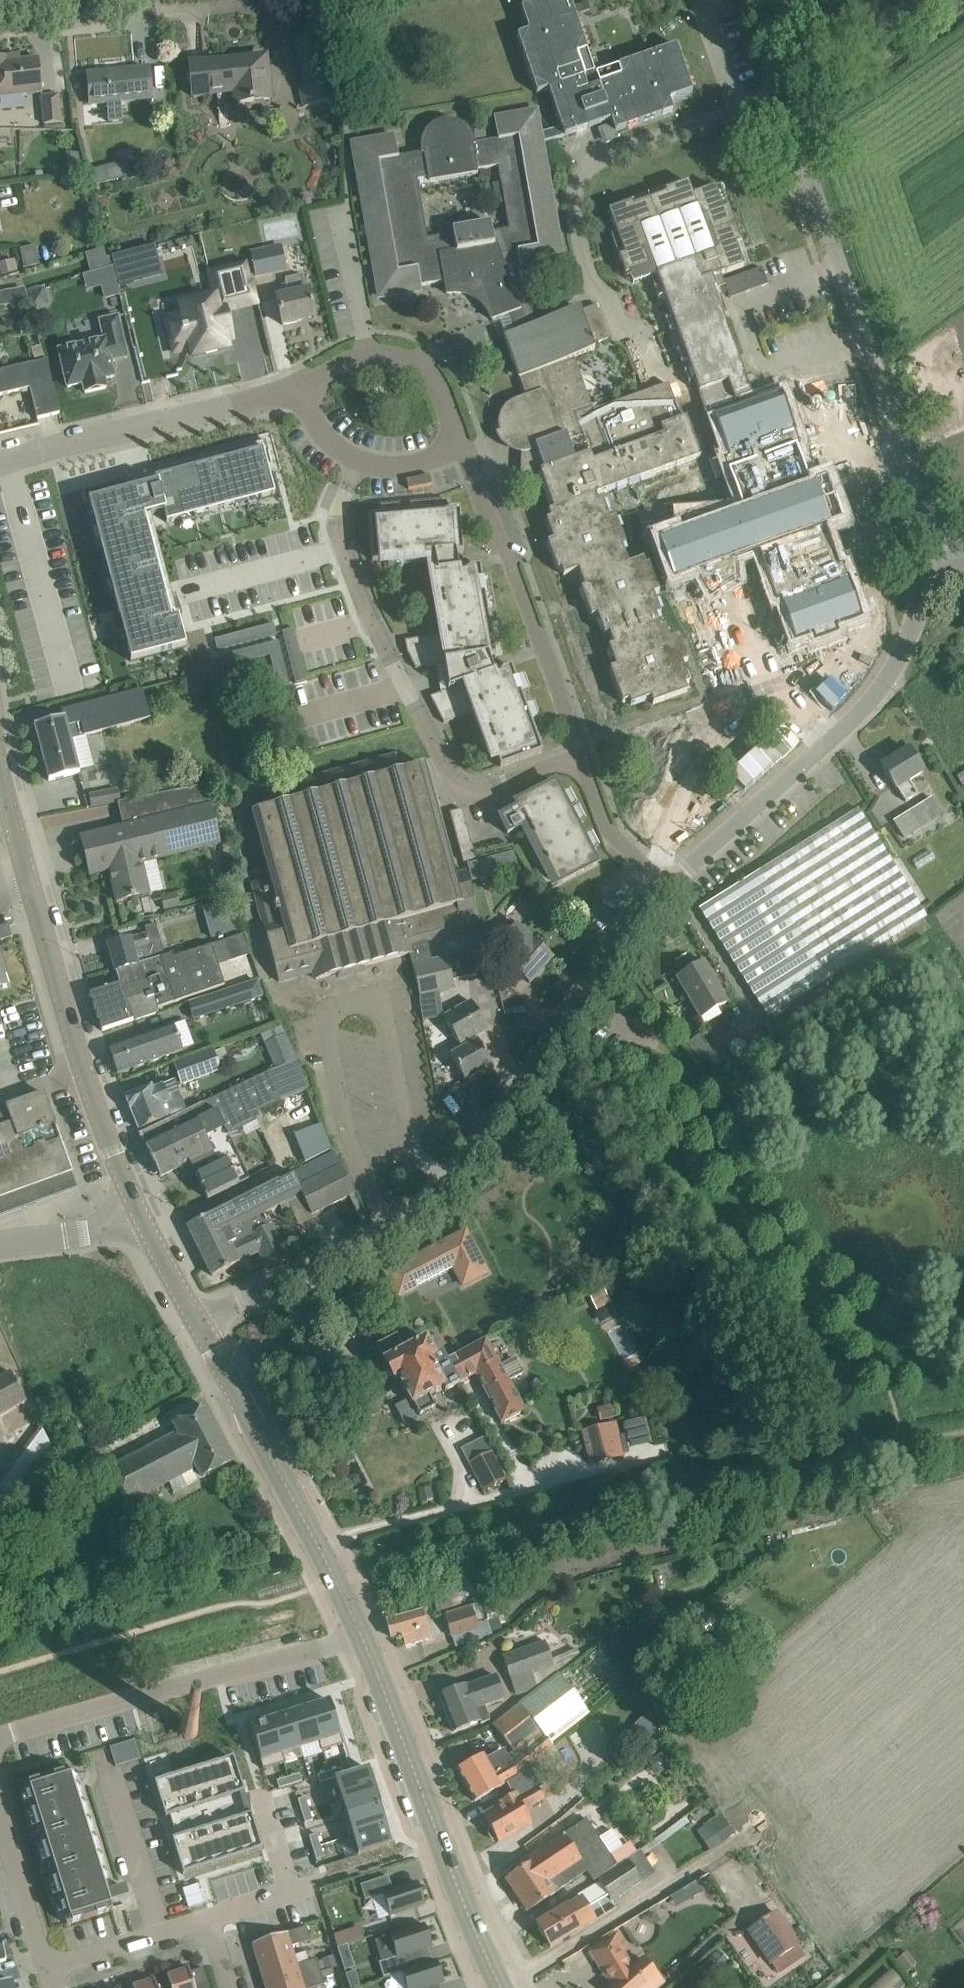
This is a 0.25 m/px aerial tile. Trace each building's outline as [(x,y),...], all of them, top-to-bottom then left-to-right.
[(517,36),(536,89),(535,89),(537,94),(548,90),(561,127),(540,133),(541,134),(533,136),(534,144),(541,143),(555,139),(565,136),(596,125),(608,121),(611,120),(612,124),(615,132),(673,111),(669,100),(692,92),(676,45),(618,65),(619,66),(622,77),(587,89),(575,54),(586,50),(587,50),(570,0),(545,0),(521,8),(529,32),(517,36)] [(578,4),(576,5),(579,14),(590,10),(588,2),(588,1),(585,2),(583,3),(580,4),(578,4)] [(0,57),(0,97),(42,93),(39,58),(8,61),(7,56),(0,57)] [(270,101),(267,78),(265,58),(190,65),(193,101),(231,97),(232,105),(270,101)] [(149,69),(87,74),(91,125),(121,122),(120,102),(152,100),(149,69)] [(304,85),(298,87),(303,107),(334,99),(329,79),(304,85)] [(45,125),(62,123),(59,95),(42,97),(45,125)] [(499,432),(505,441),(513,446),(522,449),(531,448),(535,446),(544,470),(540,471),(551,503),(553,510),(548,512),(551,518),(546,520),(553,540),(547,542),(557,570),(561,569),(563,576),(578,570),(584,587),(581,589),(591,617),(597,615),(604,635),(609,633),(613,645),(608,647),(616,667),(610,669),(622,703),(629,701),(631,705),(651,698),(653,704),(687,692),(685,685),(689,683),(682,663),(688,661),(683,647),(680,640),(679,636),(670,640),(665,627),(660,628),(656,616),(660,614),(653,595),(659,592),(649,564),(645,565),(643,559),(628,564),(622,547),(626,546),(615,518),(609,520),(602,500),(598,501),(595,495),(712,453),(697,414),(751,395),(717,301),(709,279),(744,267),(736,245),(741,243),(728,207),(723,209),(715,187),(693,195),(688,182),(664,190),(666,194),(633,206),(632,202),(608,211),(624,255),(619,257),(625,275),(630,274),(633,283),(657,275),(699,391),(674,400),(668,385),(658,388),(641,394),(592,411),(573,359),(594,351),(592,345),(608,339),(596,305),(580,311),(579,309),(536,324),(518,273),(563,265),(559,243),(551,245),(550,236),(554,236),(541,163),(545,162),(541,143),(534,144),(533,136),(541,134),(540,133),(536,112),(494,119),(498,140),(473,144),(469,134),(462,127),(453,123),(444,123),(435,126),(428,133),(424,142),(424,153),(398,157),(395,136),(378,139),(362,142),(355,153),(357,165),(365,164),(366,172),(358,174),(362,194),(366,193),(379,266),(382,266),(384,274),(376,275),(378,288),(389,296),(422,290),(421,286),(444,282),(446,293),(457,292),(466,294),(475,298),(482,303),(488,311),(493,320),(510,314),(516,331),(504,336),(526,396),(514,400),(506,405),(500,413),(498,423),(499,432)] [(99,168),(89,170),(93,186),(102,183),(99,168)] [(36,245),(20,248),(24,267),(40,264),(36,245)] [(151,269),(150,264),(159,262),(155,245),(111,257),(119,287),(134,283),(132,274),(151,269)] [(280,246),(261,251),(251,253),(256,276),(286,269),(280,246)] [(182,313),(166,317),(174,353),(191,349),(193,357),(228,349),(226,341),(233,340),(226,312),(259,304),(254,281),(252,281),(247,262),(208,271),(215,296),(180,305),(182,313)] [(746,274),(724,282),(729,294),(731,298),(768,284),(766,279),(762,268),(760,269),(746,274)] [(315,317),(311,298),(309,290),(306,291),(302,275),(285,279),(289,295),(276,298),(283,325),(315,317)] [(29,303),(25,288),(0,292),(0,293),(0,306),(29,303)] [(127,358),(123,338),(118,316),(100,320),(104,339),(58,349),(67,387),(83,384),(85,393),(106,389),(104,379),(114,376),(111,361),(127,358)] [(0,371),(0,395),(30,388),(37,419),(60,414),(47,360),(0,371)] [(808,394),(826,388),(822,377),(804,383),(805,384),(807,390),(808,394)] [(566,463),(550,469),(573,531),(577,530),(591,569),(586,571),(602,614),(607,612),(621,652),(617,654),(636,707),(663,697),(665,703),(688,695),(687,692),(686,689),(704,682),(689,640),(693,638),(675,587),(699,579),(700,582),(702,586),(709,598),(710,600),(712,600),(714,600),(736,587),(738,585),(738,583),(737,575),(736,570),(735,566),(758,558),(777,608),(781,607),(796,649),(814,642),(817,648),(840,640),(838,634),(865,624),(845,571),(841,573),(827,533),(832,531),(817,488),(811,490),(797,450),(801,449),(782,396),(714,420),(729,462),(725,464),(743,515),(719,523),(719,522),(718,521),(715,519),(713,519),(712,518),(685,521),(683,522),(682,523),(681,525),(682,531),(683,534),(683,536),(660,545),(641,494),(637,496),(619,444),(590,455),(588,448),(564,457),(566,463)] [(271,462),(266,441),(153,471),(156,484),(88,501),(92,515),(97,514),(104,541),(99,543),(106,567),(111,566),(118,594),(113,595),(120,620),(125,619),(132,647),(127,648),(131,662),(186,647),(178,618),(171,620),(144,517),(163,512),(166,523),(180,519),(179,514),(207,507),(208,512),(233,505),(231,500),(259,493),(261,498),(274,494),(266,463),(271,462)] [(462,685),(470,683),(500,767),(542,752),(511,666),(493,673),(487,658),(495,656),(480,566),(479,566),(458,570),(455,554),(463,553),(459,509),(450,510),(368,517),(372,561),(433,556),(451,662),(444,664),(439,635),(405,641),(407,652),(412,651),(413,657),(410,658),(415,669),(444,664),(448,690),(430,697),(435,707),(439,705),(441,712),(438,713),(444,723),(472,713),(462,685)] [(273,624),(265,626),(269,637),(276,635),(273,624)] [(265,626),(258,628),(261,639),(269,637),(265,626)] [(258,628),(251,630),(254,641),(261,639),(258,628)] [(295,637),(293,629),(282,632),(284,640),(295,637)] [(251,630),(243,631),(247,643),(254,641),(251,630)] [(243,631),(236,633),(239,645),(247,643),(243,631)] [(236,633),(229,635),(232,647),(239,645),(236,633)] [(229,635),(221,637),(224,649),(232,647),(229,635)] [(221,637),(214,639),(217,651),(224,649),(221,637)] [(297,644),(295,637),(284,640),(285,647),(297,644)] [(280,649),(278,641),(266,644),(268,652),(280,649)] [(268,652),(266,644),(255,647),(258,659),(269,655),(268,652)] [(299,651),(297,644),(285,647),(287,655),(299,651)] [(255,647),(248,649),(251,661),(258,659),(255,647)] [(248,649),(241,651),(244,663),(251,661),(248,649)] [(282,656),(280,649),(268,652),(269,655),(270,659),(282,656)] [(241,651),(233,653),(236,665),(244,663),(241,651)] [(301,659),(299,651),(287,655),(289,662),(301,659)] [(233,653),(226,655),(229,667),(236,665),(233,653)] [(226,655),(219,657),(222,669),(229,667),(226,655)] [(284,663),(282,656),(270,659),(272,666),(284,663)] [(303,666),(301,659),(289,662),(291,669),(303,666)] [(285,671),(284,663),(272,666),(274,674),(285,671)] [(305,674),(303,666),(291,669),(293,677),(305,674)] [(287,678),(285,671),(274,674),(276,681),(287,678)] [(307,681),(305,674),(293,677),(295,684),(307,681)] [(289,685),(287,678),(276,681),(278,688),(289,685)] [(144,690),(65,711),(72,739),(86,736),(150,719),(144,690)] [(63,718),(34,726),(38,739),(40,749),(49,781),(79,773),(79,771),(94,767),(86,736),(72,739),(65,711),(62,712),(63,718)] [(923,772),(919,766),(909,749),(881,766),(896,789),(897,788),(905,802),(917,794),(909,781),(923,772)] [(270,879),(252,884),(279,982),(314,972),(316,980),(334,974),(365,966),(410,954),(411,953),(409,946),(427,941),(481,926),(471,890),(466,872),(454,875),(424,765),(410,769),(408,763),(395,755),(289,784),(281,798),(283,804),(252,812),(270,879)] [(508,834),(526,824),(557,884),(597,864),(555,782),(515,803),(518,807),(499,817),(508,834)] [(219,844),(206,786),(118,804),(123,828),(81,838),(90,875),(109,870),(117,902),(148,894),(141,863),(219,844)] [(121,802),(119,789),(89,794),(91,807),(121,802)] [(904,838),(942,815),(931,797),(892,820),(904,838)] [(858,808),(799,846),(699,909),(767,1018),(927,918),(858,808)] [(462,809),(450,812),(452,821),(464,817),(462,809)] [(464,817),(452,821),(454,829),(466,826),(464,817)] [(466,826),(454,829),(456,837),(469,834),(466,826)] [(469,834),(456,837),(459,845),(471,842),(469,834)] [(471,842),(459,845),(461,854),(473,850),(471,842)] [(473,850),(461,854),(463,862),(466,861),(468,861),(471,860),(473,859),(476,859),(473,850)] [(513,853),(468,865),(472,881),(517,869),(513,853)] [(207,907),(203,908),(206,919),(213,917),(228,912),(224,901),(224,902),(209,906),(207,907)] [(509,965),(529,983),(552,958),(532,940),(531,940),(510,921),(497,935),(498,945),(514,959),(509,965)] [(117,973),(156,959),(153,945),(149,946),(146,934),(130,938),(108,944),(117,973)] [(173,954),(156,959),(117,973),(120,984),(107,988),(103,989),(104,990),(90,994),(102,1031),(158,1012),(157,1009),(175,1003),(225,988),(217,964),(250,952),(244,935),(212,946),(174,958),(173,954)] [(488,973),(483,949),(463,954),(468,977),(488,973)] [(447,957),(432,961),(412,965),(420,996),(455,988),(447,957)] [(728,1002),(704,961),(676,978),(700,1019),(728,1002)] [(256,981),(189,1003),(195,1020),(262,998),(256,981)] [(460,1045),(476,1036),(487,1029),(471,1001),(443,1017),(460,1045)] [(173,1025),(108,1048),(117,1074),(183,1050),(174,1025),(173,1025)] [(492,1064),(476,1036),(460,1045),(462,1049),(451,1055),(465,1080),(492,1064)] [(213,1048),(173,1062),(181,1085),(222,1070),(213,1048)] [(275,1071),(271,1072),(282,1100),(307,1090),(295,1061),(275,1071)] [(179,1114),(140,1133),(161,1176),(191,1162),(194,1170),(236,1150),(228,1134),(257,1121),(253,1113),(282,1100),(270,1073),(245,1084),(217,1097),(179,1114)] [(170,1101),(163,1084),(152,1088),(151,1085),(125,1096),(139,1129),(170,1116),(165,1103),(170,1101)] [(44,1093),(5,1107),(18,1138),(54,1125),(55,1125),(44,1093)] [(0,1109),(0,1216),(76,1188),(64,1154),(68,1153),(64,1142),(60,1143),(54,1125),(18,1138),(5,1107),(0,1109)] [(297,1134),(295,1135),(306,1162),(330,1150),(329,1148),(320,1125),(297,1134)] [(249,1179),(236,1150),(194,1170),(208,1199),(249,1179)] [(311,1215),(355,1194),(334,1152),(292,1173),(302,1196),(311,1215)] [(265,1213),(302,1196),(292,1173),(277,1180),(276,1178),(211,1210),(213,1213),(187,1226),(212,1276),(239,1263),(239,1262),(259,1252),(267,1268),(288,1257),(265,1213)] [(466,1231),(405,1262),(418,1286),(453,1268),(462,1285),(482,1275),(487,1272),(466,1231)] [(398,1378),(402,1386),(420,1377),(434,1369),(435,1372),(448,1365),(466,1355),(464,1351),(446,1361),(442,1353),(435,1356),(426,1339),(405,1350),(396,1335),(376,1345),(385,1361),(384,1362),(394,1380),(398,1378)] [(448,1365),(458,1384),(475,1375),(475,1376),(498,1363),(486,1339),(464,1351),(466,1355),(448,1365)] [(26,1402),(11,1373),(14,1372),(0,1342),(0,1417),(26,1402)] [(498,1363),(475,1376),(501,1423),(524,1411),(508,1382),(523,1374),(515,1358),(500,1366),(498,1363)] [(420,1377),(402,1386),(412,1404),(413,1404),(419,1415),(436,1407),(429,1395),(443,1388),(445,1392),(458,1384),(448,1365),(435,1372),(434,1369),(420,1377)] [(374,1402),(363,1408),(368,1418),(380,1413),(374,1402)] [(615,1417),(612,1404),(597,1408),(600,1421),(615,1417)] [(205,1407),(187,1416),(172,1424),(177,1433),(106,1471),(124,1505),(195,1467),(201,1478),(233,1461),(205,1407)] [(589,1464),(624,1455),(616,1421),(581,1430),(589,1464)] [(0,1484),(0,1489),(18,1502),(54,1451),(41,1427),(0,1484)] [(492,1450),(467,1464),(483,1493),(508,1479),(492,1450)] [(481,1578),(433,1589),(437,1607),(486,1596),(481,1578)] [(444,1616),(450,1637),(478,1629),(476,1625),(472,1613),(471,1608),(444,1616)] [(421,1612),(387,1621),(392,1638),(403,1635),(406,1645),(429,1639),(421,1612)] [(552,1668),(545,1640),(502,1656),(517,1695),(537,1688),(532,1675),(552,1668)] [(483,1755),(457,1770),(475,1802),(501,1786),(505,1783),(518,1776),(517,1774),(530,1763),(546,1750),(550,1746),(542,1736),(543,1735),(547,1740),(587,1709),(560,1674),(493,1726),(514,1752),(507,1755),(504,1749),(486,1759),(483,1755)] [(466,1685),(458,1688),(439,1695),(454,1732),(481,1721),(481,1723),(490,1720),(485,1705),(503,1698),(494,1675),(467,1685),(466,1685)] [(323,1703),(308,1707),(320,1742),(318,1742),(321,1752),(343,1745),(329,1701),(323,1703)] [(308,1707),(290,1713),(300,1748),(318,1742),(320,1742),(308,1707)] [(290,1713),(270,1719),(281,1754),(282,1754),(300,1748),(290,1713)] [(270,1719),(249,1726),(263,1770),(285,1763),(282,1754),(281,1754),(270,1719)] [(135,1740),(110,1747),(116,1766),(141,1759),(135,1740)] [(234,1758),(155,1782),(166,1817),(170,1816),(177,1839),(173,1840),(184,1875),(263,1851),(252,1815),(248,1817),(243,1799),(246,1798),(234,1758)] [(503,1806),(484,1817),(498,1842),(531,1824),(524,1811),(545,1799),(539,1787),(543,1784),(530,1763),(517,1774),(518,1776),(505,1783),(513,1795),(500,1802),(503,1806)] [(335,1770),(329,1772),(332,1780),(343,1776),(343,1774),(341,1768),(335,1770)] [(352,1774),(334,1780),(340,1799),(375,1788),(369,1769),(352,1774)] [(69,1770),(23,1785),(67,1925),(113,1910),(111,1904),(129,1898),(125,1888),(107,1893),(69,1770)] [(329,1772),(318,1776),(320,1783),(332,1780),(329,1772)] [(299,1774),(288,1777),(290,1785),(302,1782),(299,1774)] [(288,1777),(276,1781),(279,1789),(290,1785),(288,1777)] [(375,1788),(340,1799),(346,1816),(346,1817),(381,1807),(375,1788)] [(305,1797),(297,1800),(301,1811),(309,1809),(305,1797)] [(346,1816),(341,1818),(347,1838),(352,1837),(352,1835),(386,1824),(381,1807),(346,1817),(346,1816)] [(309,1809),(301,1811),(305,1823),(313,1820),(309,1809)] [(722,1812),(699,1829),(713,1848),(736,1832),(722,1812)] [(611,1829),(598,1837),(586,1820),(520,1864),(524,1869),(507,1879),(528,1911),(587,1871),(594,1881),(636,1852),(630,1842),(623,1847),(611,1829)] [(386,1824),(352,1835),(352,1837),(358,1855),(392,1844),(386,1824)] [(317,1834),(309,1836),(312,1848),(321,1846),(317,1834)] [(321,1846),(312,1848),(316,1860),(324,1857),(321,1846)] [(655,1872),(641,1852),(599,1880),(612,1901),(655,1872)] [(388,1876),(360,1885),(365,1901),(381,1895),(388,1917),(425,1905),(417,1883),(393,1890),(388,1876)] [(696,1884),(693,1888),(693,1893),(697,1896),(703,1895),(706,1892),(706,1886),(701,1883),(696,1884)] [(566,1906),(537,1924),(550,1947),(595,1920),(581,1898),(567,1907),(566,1906)] [(774,1911),(746,1930),(776,1973),(803,1954),(774,1911)] [(379,1964),(384,1979),(402,1973),(412,1970),(412,1969),(408,1957),(432,1949),(425,1925),(390,1937),(397,1958),(379,1964)] [(306,1927),(252,1944),(259,1967),(294,1956),(291,1946),(311,1940),(306,1927)] [(344,1932),(334,1935),(338,1948),(348,1944),(344,1932)] [(613,1986),(611,1987),(659,1987),(665,1983),(646,1959),(632,1969),(621,1949),(625,1947),(616,1933),(590,1949),(607,1977),(611,1975),(616,1983),(613,1986)] [(259,1967),(266,1987),(270,1987),(320,1972),(317,1960),(297,1966),(294,1956),(259,1967)] [(444,1984),(436,1961),(412,1969),(412,1970),(402,1973),(407,1987),(433,1987),(444,1984)] [(167,1976),(168,1979),(171,1987),(210,1987),(204,1968),(190,1972),(188,1966),(177,1970),(178,1973),(167,1976)] [(270,1987),(314,1987),(324,1985),(320,1972),(270,1987)] [(347,1978),(351,1987),(353,1987),(360,1986),(357,1974),(347,1978)] [(132,1987),(133,1987),(171,1987),(168,1979),(156,1983),(154,1977),(143,1980),(144,1983),(132,1987)]
